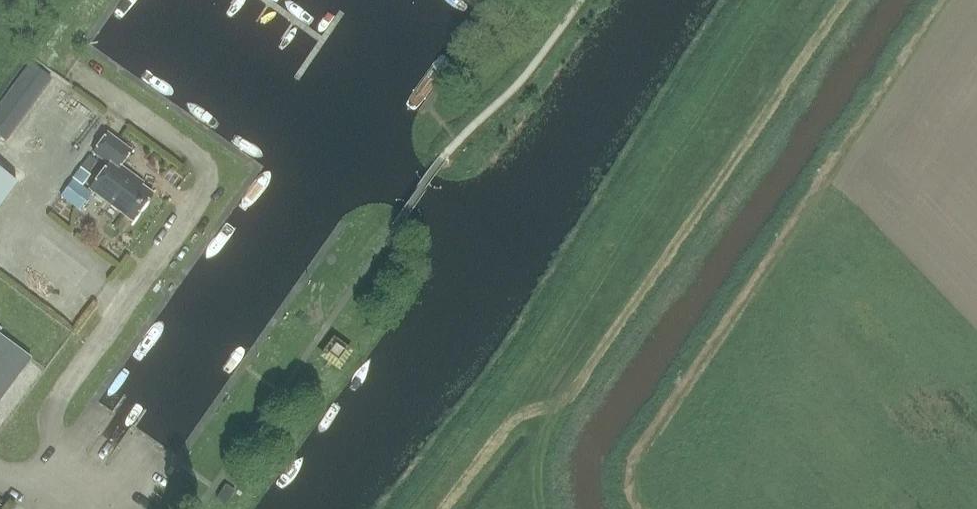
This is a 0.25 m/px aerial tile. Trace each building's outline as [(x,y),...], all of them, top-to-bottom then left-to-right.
[(53,80),(33,64),(0,106),(0,138),(6,142),(53,80)] [(91,191),(133,223),(154,196),(134,181),(136,179),(122,168),(132,153),(109,135),(94,154),(110,166),(91,191)] [(60,197),(80,211),(93,194),(82,187),(91,175),(81,169),(73,180),(60,197)] [(18,185),(0,172),(0,209),(18,185)] [(31,359),(0,336),(0,401),(31,359)]
